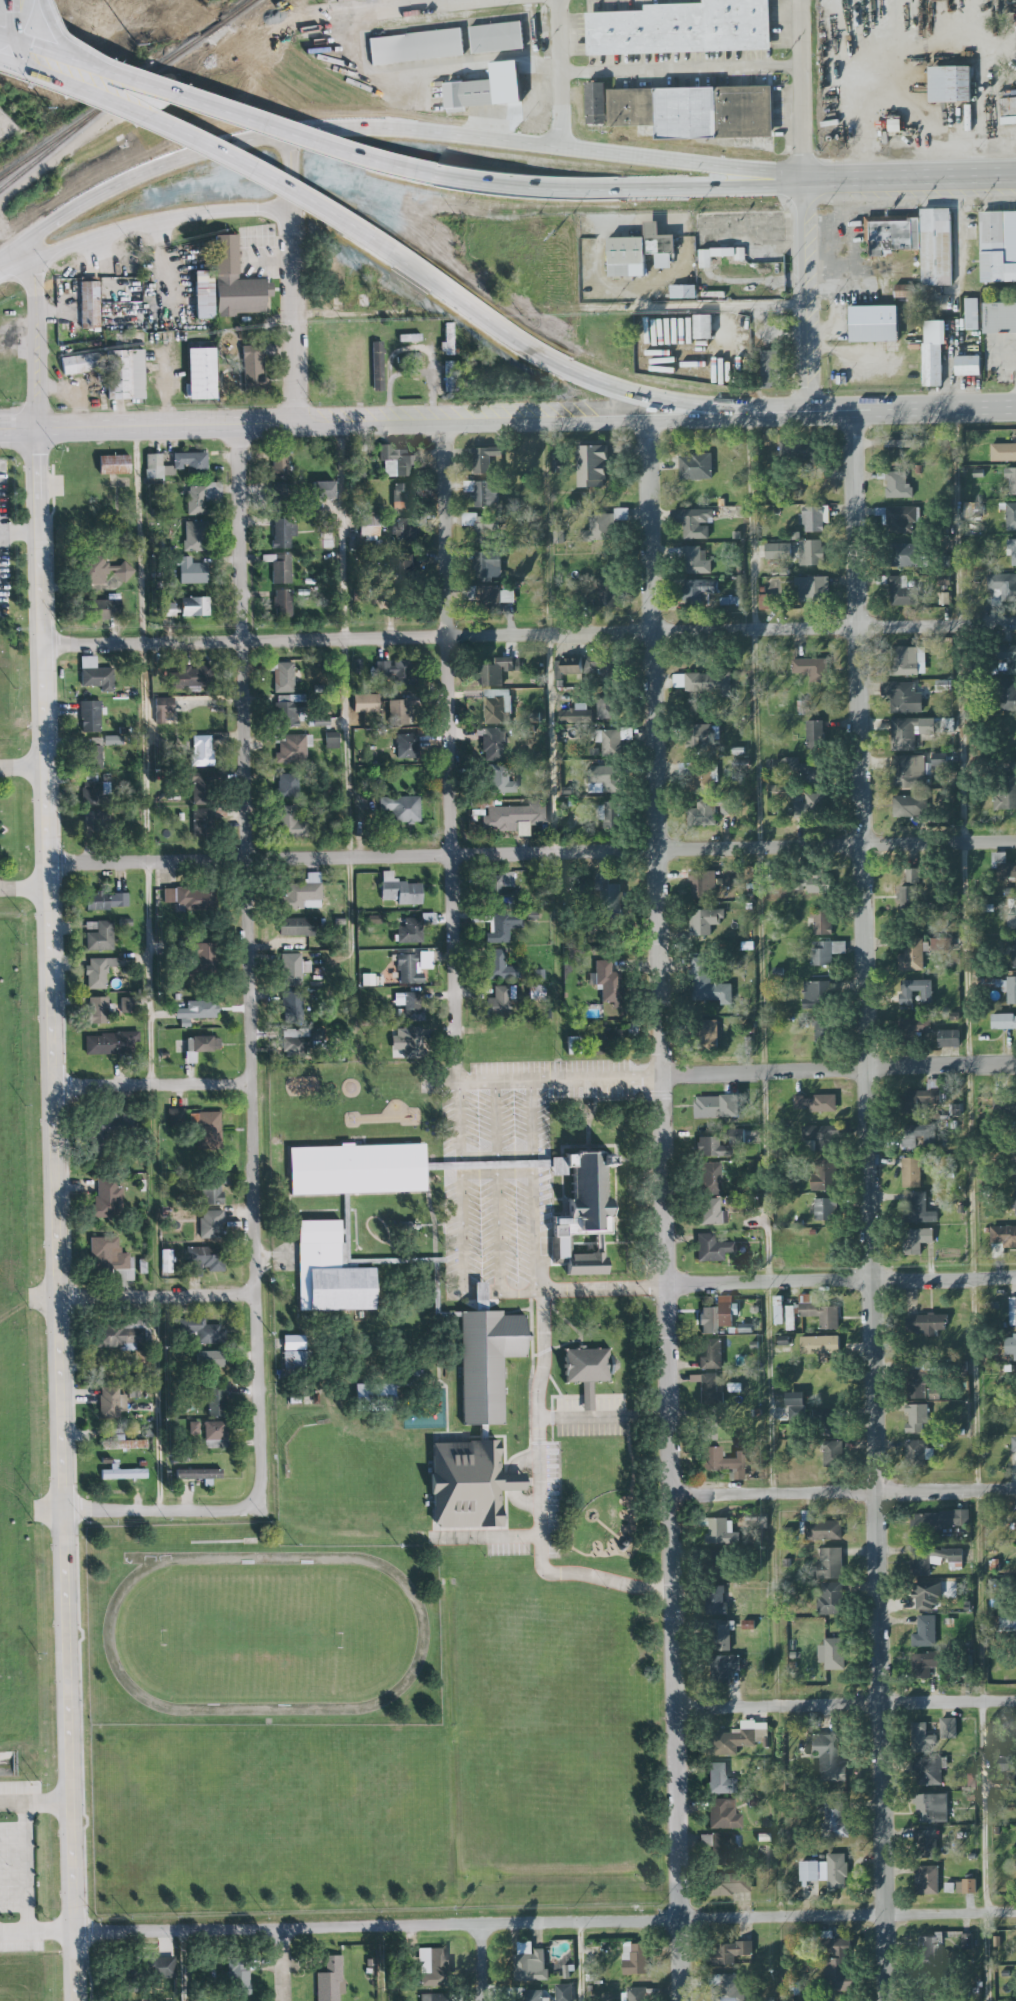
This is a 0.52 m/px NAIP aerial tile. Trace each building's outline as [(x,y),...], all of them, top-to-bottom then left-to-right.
[(704,3),(704,0),(770,0),(772,50),(589,55),(587,12),(646,11),(645,5),(704,3)] [(525,49),(523,21),(471,25),(473,54),(525,49)] [(465,57),(463,29),(368,36),(371,64),(465,57)] [(972,66),(930,66),(930,102),(972,102),(972,66)] [(494,79),(445,82),(446,111),(496,108),(494,79)] [(506,82),(506,139),(525,139),(525,82),(506,82)] [(587,82),(587,124),(606,124),(606,82),(587,82)] [(608,90),(773,86),(774,137),(610,140),(608,90)] [(977,124),(1015,124),(1015,98),(1002,98),(1002,107),(976,107),(977,124)] [(866,216),(866,244),(872,244),(872,256),(893,256),(893,250),(922,250),(922,286),(953,286),(953,208),(921,209),(921,216),(866,216)] [(1015,282),(1015,211),(981,212),(981,283),(1015,282)] [(610,237),(610,277),(646,277),(646,255),(656,255),(656,268),(674,268),(674,234),(659,234),(659,222),(645,222),(646,237),(610,237)] [(215,235),(216,315),(264,314),(263,297),(272,297),(272,279),(237,280),(237,234),(215,235)] [(701,249),(701,267),(712,267),(712,258),(747,258),(747,249),(701,249)] [(213,270),(195,270),(195,318),(213,318),(213,270)] [(81,330),(100,330),(100,280),(81,280),(81,330)] [(670,298),(696,298),(696,285),(670,285),(670,298)] [(914,297),(914,285),(895,285),(895,297),(914,297)] [(369,292),(357,292),(357,308),(369,308),(369,292)] [(980,298),(967,298),(967,330),(980,330),(980,298)] [(984,334),(1015,334),(1015,301),(984,301),(984,334)] [(898,306),(899,342),(852,343),(851,307),(898,306)] [(713,315),(695,315),(695,339),(713,339),(713,315)] [(923,319),(923,387),(946,387),(946,319),(923,319)] [(443,354),(454,354),(454,324),(443,324),(443,354)] [(420,333),(399,333),(399,342),(420,342),(420,333)] [(372,390),(383,390),(383,342),(372,342),(372,390)] [(242,344),(244,392),(265,391),(263,343),(242,344)] [(215,400),(216,347),(186,347),(185,400),(215,400)] [(145,399),(145,350),(107,350),(107,399),(145,399)] [(762,351),(762,386),(780,386),(780,351),(762,351)] [(98,352),(61,357),(64,375),(100,369),(98,352)] [(956,375),(982,375),(982,355),(956,355),(956,375)] [(398,369),(407,368),(406,357),(396,359),(398,369)] [(456,362),(444,362),(445,392),(456,392),(456,362)] [(923,439),(887,439),(887,447),(923,447),(923,439)] [(808,460),(807,442),(779,443),(780,462),(808,460)] [(992,461),(1015,461),(1015,443),(992,443),(992,461)] [(412,476),(412,445),(380,445),(380,476),(412,476)] [(607,445),(578,445),(578,487),(607,487),(607,445)] [(492,456),(502,456),(502,448),(475,448),(475,474),(492,474),(492,456)] [(270,452),(270,479),(288,479),(288,452),(270,452)] [(173,454),(207,453),(207,473),(188,473),(188,465),(182,465),(182,469),(173,469),(173,454)] [(713,453),(713,479),(681,480),(680,457),(692,457),(692,454),(713,453)] [(99,455),(99,474),(130,474),(130,455),(99,455)] [(568,474),(568,462),(554,461),(554,473),(568,474)] [(1006,469),(1015,469),(1015,496),(1010,496),(1010,480),(1006,480),(1006,469)] [(887,472),(887,498),(912,498),(912,480),(904,480),(904,472),(887,472)] [(313,498),(335,498),(335,481),(313,481),(313,498)] [(477,508),(477,500),(473,500),(473,494),(476,494),(476,482),(486,482),(487,508),(477,508)] [(187,515),(209,514),(208,503),(221,503),(221,483),(187,483),(187,515)] [(292,483),(273,483),(273,511),(292,511),(292,483)] [(393,509),(410,509),(410,483),(393,483),(393,509)] [(1006,503),(1006,530),(1015,530),(1015,503),(1006,503)] [(800,531),(828,531),(828,507),(800,507),(800,531)] [(888,508),(918,507),(918,523),(914,523),(914,534),(888,534),(888,508)] [(720,508),(671,509),(671,520),(681,519),(682,539),(711,539),(710,518),(720,518),(720,508)] [(629,509),(615,509),(615,514),(592,513),(591,531),(584,531),(584,541),(613,541),(613,522),(629,522),(629,509)] [(475,543),(498,543),(498,514),(464,514),(464,525),(475,525),(475,543)] [(378,536),(378,516),(360,516),(360,536),(378,536)] [(417,518),(392,518),(392,544),(417,543),(417,518)] [(295,519),(272,519),(272,548),(295,548),(295,519)] [(205,520),(184,520),(184,551),(205,551),(205,520)] [(333,549),(333,531),(320,531),(320,549),(333,549)] [(1008,540),(1015,540),(1015,566),(1013,566),(1013,556),(1008,556),(1008,540)] [(801,566),(800,542),(823,541),(823,548),(825,548),(826,561),(824,561),(824,565),(801,566)] [(790,544),(762,545),(763,560),(790,559),(790,544)] [(918,567),(918,544),(893,544),(893,567),(918,567)] [(711,555),(701,555),(701,546),(682,546),(682,573),(710,574),(711,555)] [(415,553),(399,553),(399,577),(415,577),(415,553)] [(477,553),(501,553),(501,560),(502,560),(503,578),(494,578),(494,583),(482,583),(482,579),(478,579),(478,570),(473,570),(473,566),(475,566),(475,561),(477,561),(477,553)] [(272,583),(291,583),(291,554),(263,554),(263,561),(272,561),(272,583)] [(84,583),(106,584),(106,577),(130,578),(130,564),(106,564),(106,555),(85,555),(84,583)] [(176,559),(179,559),(179,557),(192,557),(192,564),(207,564),(207,584),(180,584),(180,566),(176,566),(176,559)] [(937,586),(948,586),(947,575),(936,576),(937,586)] [(989,575),(1015,575),(1015,602),(1003,602),(1003,590),(988,591),(989,575)] [(599,607),(621,607),(621,576),(599,576),(599,607)] [(829,602),(829,577),(797,577),(797,602),(829,602)] [(889,577),(903,577),(903,589),(920,589),(920,606),(893,607),(892,585),(889,585),(889,577)] [(717,580),(684,580),(684,606),(708,606),(708,597),(717,597),(717,580)] [(353,600),(370,600),(370,585),(353,585),(353,600)] [(501,586),(469,586),(469,600),(478,600),(478,611),(501,611),(501,586)] [(274,590),(274,617),(292,617),(292,590),(274,590)] [(741,591),(722,591),(722,606),(741,606),(741,591)] [(948,593),(937,594),(937,606),(948,605),(948,593)] [(181,615),(209,615),(209,597),(181,597),(181,615)] [(121,618),(121,600),(81,600),(81,618),(121,618)] [(160,615),(174,615),(174,603),(160,603),(160,615)] [(1000,645),(1000,657),(1008,657),(1008,675),(1015,675),(1015,645),(1000,645)] [(891,677),(891,668),(893,663),(893,648),(911,647),(911,664),(920,664),(920,677),(891,677)] [(112,666),(100,666),(99,656),(81,656),(81,687),(91,687),(91,691),(113,691),(112,666)] [(602,675),(602,682),(619,682),(619,657),(557,656),(557,674),(602,675)] [(479,687),(479,665),(493,665),(493,658),(515,657),(515,672),(507,672),(507,667),(503,667),(503,687),(479,687)] [(793,660),(794,674),(812,674),(812,683),(830,683),(829,659),(793,660)] [(377,662),(390,661),(390,666),(394,666),(394,661),(409,660),(409,675),(419,675),(419,686),(394,687),(394,676),(377,676),(377,662)] [(277,663),(294,662),(295,693),(274,693),(274,670),(277,670),(277,663)] [(970,664),(971,677),(984,675),(983,662),(970,664)] [(179,673),(171,673),(171,688),(211,688),(211,666),(179,666),(179,673)] [(731,674),(674,674),(674,693),(731,693),(731,674)] [(1015,710),(1015,680),(1000,680),(1000,710),(1015,710)] [(953,681),(937,681),(937,690),(953,690),(953,681)] [(883,682),(899,682),(899,684),(916,683),(916,693),(923,694),(924,713),(892,714),(892,696),(883,697),(883,682)] [(486,690),(486,723),(511,723),(511,690),(486,690)] [(378,711),(378,694),(354,694),(354,711),(378,711)] [(599,719),(618,719),(618,695),(599,695),(599,719)] [(304,696),(275,696),(275,726),(304,726),(304,696)] [(155,697),(155,721),(173,721),(173,697),(155,697)] [(389,699),(389,725),(408,725),(408,699),(389,699)] [(103,732),(103,701),(80,701),(80,732),(103,732)] [(561,723),(593,723),(593,704),(571,704),(571,713),(561,713),(561,723)] [(315,727),(330,727),(331,717),(315,717),(315,727)] [(895,751),(895,746),(892,746),(891,719),(922,719),(923,728),(917,728),(918,751),(895,751)] [(807,722),(825,721),(826,749),(808,750),(807,722)] [(687,750),(719,750),(719,725),(687,725),(687,750)] [(484,762),(484,752),(482,752),(482,735),(487,735),(487,729),(502,729),(502,733),(506,733),(506,742),(503,742),(503,762),(484,762)] [(617,730),(599,730),(599,757),(617,757),(617,730)] [(325,748),(337,748),(337,732),(325,732),(325,748)] [(418,758),(418,734),(396,734),(396,758),(418,758)] [(191,767),(191,756),(196,756),(196,746),(193,746),(193,736),(210,735),(211,751),(214,751),(214,761),(212,761),(213,767),(191,767)] [(275,762),(309,762),(309,735),(275,735),(275,762)] [(105,737),(105,746),(124,745),(124,736),(105,737)] [(102,743),(116,743),(116,738),(86,738),(86,768),(102,768),(102,743)] [(955,754),(933,755),(934,765),(955,765),(955,754)] [(895,788),(894,757),(926,756),(926,788),(895,788)] [(802,759),(774,759),(774,779),(824,779),(824,764),(802,764),(802,759)] [(690,791),(717,791),(717,764),(690,764),(690,791)] [(1015,810),(1015,764),(1010,764),(1010,777),(995,777),(995,810),(1015,810)] [(514,792),(514,774),(507,774),(507,765),(486,765),(486,792),(514,792)] [(589,785),(599,785),(599,792),(616,792),(616,766),(589,766),(589,785)] [(220,772),(189,772),(189,804),(211,804),(211,781),(220,781),(220,772)] [(298,773),(278,773),(278,797),(298,797),(298,773)] [(111,782),(94,782),(94,774),(83,774),(83,805),(111,805),(111,782)] [(795,818),(794,803),(807,803),(807,794),(823,794),(823,817),(795,818)] [(389,822),(420,822),(420,796),(380,796),(380,809),(389,809),(389,822)] [(894,797),(929,796),(930,816),(916,816),(916,818),(895,818),(894,797)] [(528,806),(483,806),(483,831),(516,830),(516,835),(529,835),(529,825),(547,825),(546,800),(527,800),(528,806)] [(689,826),(689,809),(698,809),(698,801),(717,800),(717,825),(689,826)] [(620,802),(599,802),(599,828),(620,828),(620,802)] [(308,837),(308,821),(297,821),(297,806),(278,806),(278,837),(308,837)] [(193,834),(212,834),(212,808),(193,808),(193,834)] [(83,828),(108,828),(108,810),(83,810),(83,828)] [(1007,864),(1007,852),(994,853),(994,881),(1015,881),(1015,864),(1007,864)] [(725,886),(739,886),(739,870),(725,870),(725,886)] [(381,904),(421,904),(421,881),(392,881),(392,871),(381,871),(381,904)] [(321,872),(303,872),(303,882),(287,883),(287,892),(281,892),(281,909),(321,909),(321,872)] [(517,903),(517,872),(487,872),(487,903),(517,903)] [(690,872),(717,872),(717,889),(714,889),(715,899),(693,899),(693,884),(691,884),(690,872)] [(918,908),(917,873),(899,873),(900,909),(918,908)] [(621,915),(621,884),(610,884),(610,874),(599,874),(599,915),(621,915)] [(827,891),(827,876),(799,876),(799,891),(827,891)] [(215,908),(215,888),(163,888),(163,908),(215,908)] [(86,909),(127,909),(127,891),(86,891),(86,909)] [(690,909),(690,936),(714,936),(714,925),(725,925),(725,909),(690,909)] [(832,935),(832,910),(811,910),(811,935),(832,935)] [(423,942),(423,922),(434,922),(434,914),(405,914),(405,924),(396,924),(396,942),(423,942)] [(493,915),(523,914),(524,929),(510,929),(510,944),(486,945),(485,934),(494,933),(493,915)] [(1008,915),(1015,915),(1015,930),(1009,930),(1008,915)] [(279,918),(279,936),(324,936),(324,918),(279,918)] [(113,950),(113,921),(86,921),(86,950),(113,950)] [(899,972),(899,955),(905,955),(905,940),(924,939),(925,971),(899,972)] [(951,939),(932,939),(932,949),(951,949),(951,939)] [(834,966),(813,967),(812,949),(820,949),(819,943),(833,942),(834,966)] [(216,943),(192,943),(192,975),(216,975),(216,943)] [(506,949),(487,949),(487,978),(519,978),(519,968),(506,968),(506,949)] [(300,953),(282,953),(282,987),(300,987),(300,975),(310,975),(310,962),(300,962),(300,953)] [(400,984),(400,970),(397,970),(397,955),(417,955),(417,962),(420,962),(420,974),(424,974),(424,984),(400,984)] [(89,959),(120,958),(120,968),(108,968),(109,973),(105,974),(106,989),(88,989),(88,976),(84,976),(84,965),(89,965),(89,959)] [(732,1004),(732,986),(712,986),(712,959),(694,959),(693,1004),(732,1004)] [(628,1007),(627,988),(620,989),(619,970),(610,971),(610,960),(596,961),(596,969),(590,969),(591,988),(603,987),(605,1008),(628,1007)] [(1015,1004),(1015,975),(1006,975),(1006,1004),(1015,1004)] [(900,981),(900,1005),(913,1005),(913,994),(922,993),(922,1004),(932,1004),(932,980),(900,981)] [(832,981),(804,981),(804,1008),(832,1008),(832,981)] [(528,985),(529,1002),(544,1001),(544,985),(528,985)] [(487,1016),(486,999),(494,999),(494,987),(509,986),(510,1016),(487,1016)] [(281,992),(281,1024),(303,1024),(303,992),(281,992)] [(403,1020),(423,1020),(423,992),(403,992),(403,1020)] [(111,996),(88,996),(88,1023),(111,1023),(111,996)] [(133,997),(121,997),(121,1013),(133,1013),(133,997)] [(187,1001),(216,1000),(216,1006),(219,1006),(219,1013),(216,1013),(217,1018),(176,1019),(176,1009),(187,1009),(187,1001)] [(992,1014),(992,1032),(1015,1032),(1015,1014),(992,1014)] [(900,1018),(931,1018),(931,1033),(918,1033),(918,1046),(900,1046),(900,1018)] [(816,1041),(833,1041),(833,1019),(816,1019),(816,1041)] [(719,1049),(719,1020),(700,1020),(700,1049),(719,1049)] [(608,1029),(608,1022),(593,1022),(593,1052),(626,1052),(626,1029),(608,1029)] [(421,1028),(402,1028),(402,1056),(421,1056),(421,1028)] [(281,1029),(281,1057),(310,1057),(310,1047),(323,1047),(323,1029),(281,1029)] [(959,1030),(939,1030),(939,1047),(959,1047),(959,1030)] [(101,1033),(114,1033),(115,1031),(139,1031),(139,1040),(138,1041),(136,1043),(134,1043),(134,1053),(86,1054),(86,1036),(101,1036),(101,1033)] [(196,1063),(196,1053),(218,1053),(218,1036),(185,1036),(185,1063),(196,1063)] [(580,1037),(567,1037),(567,1054),(580,1054),(580,1037)] [(904,1090),(904,1113),(929,1113),(928,1104),(941,1104),(941,1080),(928,1080),(928,1090),(904,1090)] [(835,1112),(835,1095),(796,1095),(796,1112),(835,1112)] [(994,1095),(994,1119),(1015,1119),(1015,1095),(994,1095)] [(696,1118),(696,1103),(699,1103),(699,1098),(723,1098),(723,1096),(740,1096),(741,1118),(696,1118)] [(186,1109),(168,1110),(169,1127),(187,1126),(186,1109)] [(814,1140),(814,1146),(830,1145),(829,1126),(799,1127),(800,1141),(814,1140)] [(922,1142),(931,1142),(931,1127),(900,1127),(899,1149),(914,1149),(915,1137),(922,1137),(922,1142)] [(719,1136),(695,1137),(696,1156),(719,1156),(719,1136)] [(420,1143),(283,1147),(285,1194),(421,1190),(420,1143)] [(919,1187),(919,1158),(900,1159),(901,1188),(919,1187)] [(808,1190),(834,1191),(834,1160),(813,1160),(813,1174),(808,1174),(808,1190)] [(718,1163),(697,1163),(697,1194),(719,1193),(718,1163)] [(218,1178),(200,1179),(201,1204),(219,1203),(218,1178)] [(96,1218),(121,1219),(122,1180),(97,1179),(96,1218)] [(936,1222),(936,1211),(925,1211),(925,1192),(904,1192),(905,1223),(936,1222)] [(698,1223),(725,1224),(725,1210),(716,1210),(717,1198),(699,1198),(698,1223)] [(815,1200),(838,1199),(838,1220),(816,1221),(815,1200)] [(197,1238),(220,1238),(220,1210),(197,1210),(197,1238)] [(293,1220),(294,1300),(295,1300),(296,1310),(368,1309),(367,1267),(344,1268),(343,1259),(341,1259),(341,1242),(335,1243),(335,1219),(293,1220)] [(989,1226),(988,1244),(1015,1245),(1015,1226),(989,1226)] [(932,1243),(933,1230),(906,1229),(906,1255),(919,1255),(920,1243),(932,1243)] [(694,1234),(694,1261),(732,1260),(731,1242),(713,1242),(712,1233),(694,1234)] [(89,1238),(90,1260),(98,1260),(98,1272),(107,1272),(107,1280),(132,1280),(132,1254),(118,1255),(118,1237),(89,1238)] [(220,1270),(220,1246),(183,1247),(184,1276),(199,1276),(198,1271),(220,1270)] [(160,1272),(171,1272),(171,1249),(159,1249),(160,1272)] [(458,1425),(499,1424),(498,1357),(522,1357),(521,1314),(496,1315),(496,1310),(482,1310),(481,1282),(469,1282),(470,1311),(456,1311),(458,1425)] [(730,1327),(730,1315),(736,1315),(736,1303),(730,1304),(730,1295),(717,1296),(717,1307),(696,1307),(697,1333),(718,1332),(717,1327),(730,1327)] [(837,1305),(811,1306),(811,1295),(798,1295),(799,1318),(818,1317),(819,1330),(838,1329),(837,1305)] [(780,1306),(779,1298),(771,1298),(772,1325),(784,1324),(785,1331),(794,1331),(793,1306),(780,1306)] [(1007,1300),(1008,1326),(1015,1326),(1015,1300),(1007,1300)] [(903,1331),(923,1330),(923,1337),(936,1337),(936,1330),(946,1330),(946,1315),(902,1316),(903,1331)] [(177,1319),(205,1318),(205,1325),(220,1324),(220,1330),(225,1329),(226,1344),(197,1345),(196,1331),(177,1332),(177,1319)] [(92,1347),(120,1346),(120,1343),(140,1342),(139,1323),(91,1324),(92,1347)] [(1011,1332),(1011,1338),(1003,1337),(1002,1355),(1012,1355),(1012,1361),(1015,1361),(1015,1332),(1011,1332)] [(302,1336),(280,1335),(280,1368),(301,1369),(302,1336)] [(839,1336),(798,1337),(798,1354),(840,1353),(839,1336)] [(720,1339),(703,1340),(703,1357),(696,1357),(696,1370),(721,1369),(720,1339)] [(578,1382),(579,1411),(590,1410),(589,1382),(605,1381),(605,1375),(614,1374),(614,1358),(604,1358),(604,1348),(560,1349),(561,1383),(578,1382)] [(196,1351),(223,1351),(223,1368),(196,1369),(196,1351)] [(924,1399),(924,1370),(905,1371),(906,1399),(924,1399)] [(697,1374),(699,1405),(717,1404),(716,1373),(697,1374)] [(205,1415),(221,1415),(222,1384),(206,1383),(205,1415)] [(392,1398),(392,1383),(353,1384),(353,1399),(392,1398)] [(119,1419),(119,1413),(126,1412),(126,1395),(118,1395),(118,1388),(100,1389),(101,1396),(99,1396),(99,1419),(119,1419)] [(800,1392),(782,1393),(782,1405),(800,1405),(800,1392)] [(925,1404),(905,1405),(906,1424),(903,1424),(903,1432),(926,1431),(925,1404)] [(787,1406),(787,1416),(799,1416),(799,1406),(787,1406)] [(186,1434),(196,1435),(196,1422),(186,1421),(186,1434)] [(202,1440),(221,1439),(220,1421),(201,1422),(202,1440)] [(142,1448),(142,1439),(110,1439),(110,1449),(142,1448)] [(202,1440),(202,1448),(221,1449),(222,1441),(202,1440)] [(427,1442),(428,1483),(420,1483),(420,1494),(427,1493),(428,1528),(497,1526),(497,1490),(520,1490),(519,1473),(494,1474),(493,1440),(427,1442)] [(822,1461),(842,1460),(841,1441),(821,1441),(822,1461)] [(927,1441),(904,1441),(905,1461),(933,1461),(933,1449),(927,1449),(927,1441)] [(718,1447),(698,1447),(698,1469),(730,1469),(730,1480),(742,1480),(742,1451),(732,1451),(732,1458),(718,1458),(718,1447)] [(97,1479),(142,1478),(142,1468),(111,1469),(97,1469),(97,1479)] [(176,1470),(221,1469),(221,1480),(176,1480),(176,1470)] [(802,1511),(816,1511),(816,1521),(844,1521),(844,1541),(807,1542),(807,1536),(801,1536),(801,1521),(803,1521),(802,1511)] [(940,1527),(968,1526),(968,1511),(913,1513),(913,1532),(940,1531),(940,1527)] [(696,1519),(697,1527),(704,1527),(704,1544),(736,1543),(736,1533),(730,1533),(730,1518),(696,1519)] [(908,1549),(932,1546),(932,1551),(936,1551),(943,1552),(943,1549),(949,1550),(964,1550),(965,1563),(950,1563),(950,1560),(936,1557),(931,1557),(932,1577),(918,1578),(918,1575),(915,1575),(914,1570),(912,1570),(912,1560),(915,1560),(914,1554),(908,1555),(908,1549)] [(822,1549),(844,1549),(844,1579),(834,1580),(824,1580),(823,1580),(819,1580),(818,1563),(822,1563),(822,1549)] [(917,1579),(943,1579),(943,1599),(939,1599),(939,1606),(934,1606),(934,1611),(917,1611),(917,1579)] [(816,1616),(841,1615),(840,1583),(820,1583),(820,1596),(816,1596),(816,1616)] [(723,1586),(703,1586),(704,1616),(723,1615),(723,1586)] [(934,1616),(916,1616),(916,1634),(910,1635),(910,1648),(935,1647),(934,1616)] [(728,1630),(733,1630),(733,1622),(709,1621),(708,1651),(728,1651),(728,1630)] [(752,1621),(740,1621),(740,1630),(752,1629),(752,1621)] [(826,1671),(846,1671),(845,1639),(826,1640),(826,1671)] [(909,1654),(910,1679),(929,1678),(929,1668),(936,1668),(936,1653),(909,1654)] [(728,1684),(728,1671),(738,1671),(738,1655),(707,1656),(707,1685),(728,1684)] [(956,1718),(939,1719),(939,1739),(956,1739),(956,1718)] [(909,1723),(910,1748),(926,1748),(926,1723),(909,1723)] [(705,1756),(736,1756),(736,1746),(762,1745),(762,1748),(767,1748),(766,1729),(729,1730),(729,1733),(712,1734),(712,1743),(704,1743),(705,1756)] [(843,1767),(834,1767),(834,1735),(804,1735),(804,1758),(815,1758),(815,1783),(843,1783),(843,1767)] [(945,1757),(908,1758),(908,1784),(937,1783),(937,1769),(945,1769),(945,1757)] [(989,1771),(1004,1771),(1003,1757),(988,1757),(989,1771)] [(709,1763),(727,1763),(728,1778),(737,1778),(737,1794),(709,1794),(709,1763)] [(945,1816),(945,1795),(913,1794),(912,1815),(945,1816)] [(709,1830),(744,1830),(744,1814),(737,1814),(737,1798),(709,1798),(709,1830)] [(844,1837),(844,1806),(824,1806),(823,1837),(844,1837)] [(732,1833),(708,1833),(709,1863),(732,1862),(732,1833)] [(916,1838),(917,1858),(936,1857),(935,1837),(916,1838)] [(827,1855),(847,1854),(847,1863),(850,1863),(851,1879),(848,1879),(848,1890),(829,1891),(827,1855)] [(801,1863),(820,1863),(821,1882),(802,1883),(801,1863)] [(937,1895),(937,1866),(915,1867),(915,1895),(937,1895)] [(749,1894),(749,1875),(707,1876),(707,1895),(749,1894)] [(955,1880),(955,1894),(975,1894),(975,1880),(955,1880)] [(848,1991),(848,1975),(845,1975),(845,1939),(831,1939),(831,1931),(823,1931),(823,1991),(848,1991)] [(971,1934),(959,1935),(959,1951),(971,1950),(971,1934)] [(936,1944),(940,1944),(940,1935),(917,1936),(917,1966),(936,1965),(936,1944)] [(711,1966),(734,1964),(734,1956),(752,1955),(751,1942),(710,1944),(711,1966)] [(633,1946),(649,1946),(650,1976),(625,1977),(625,1963),(632,1962),(632,1954),(634,1954),(633,1946)] [(442,1948),(416,1948),(417,1987),(447,1986),(446,1960),(442,1960),(442,1948)] [(515,1956),(516,1983),(550,1982),(550,1971),(546,1971),(546,1951),(536,1951),(536,1956),(515,1956)] [(313,2000),(336,2000),(337,1994),(340,1994),(340,1956),(323,1955),(322,1973),(313,1973),(313,2000)] [(173,1977),(172,1957),(140,1958),(140,1978),(173,1977)] [(246,1960),(224,1959),(222,1994),(245,1995),(246,1960)] [(715,1975),(716,2000),(742,2000),(742,1974),(715,1975)] [(571,1985),(554,1985),(554,2000),(571,2000),(571,1985)] [(646,1988),(625,1988),(625,2000),(646,2000),(646,1988)] [(548,1999),(541,1999),(541,1991),(519,1991),(519,2000),(548,2000),(548,1999)]
